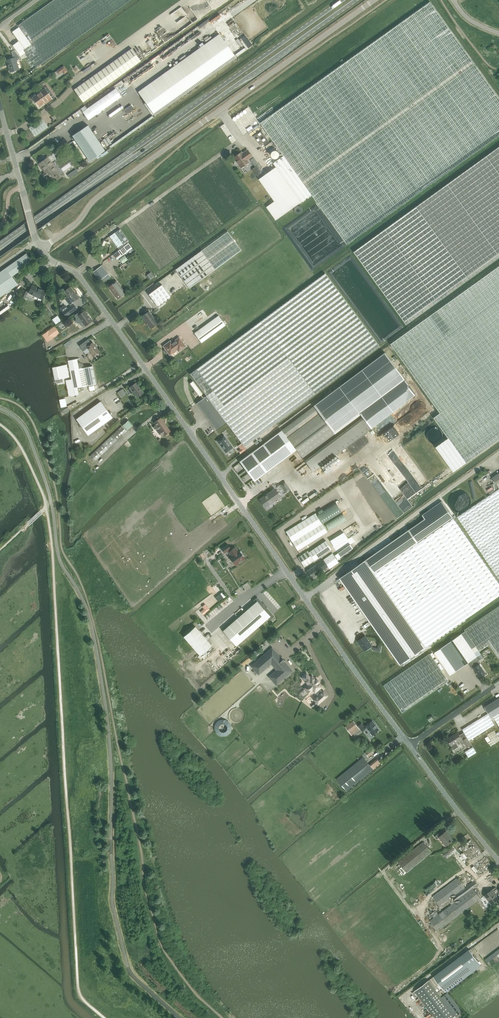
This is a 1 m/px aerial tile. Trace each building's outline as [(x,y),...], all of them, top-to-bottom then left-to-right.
[(19,27),(31,44),(23,50),(36,68),(131,0),(54,0),(18,25),(19,27)] [(284,156),(312,195),(347,244),(498,136),(498,98),(430,2),(261,123),(284,156)] [(194,44),(215,29),(208,19),(187,34),(194,44)] [(31,44),(19,27),(12,32),(19,41),(13,45),(18,53),(23,50),(31,44)] [(138,92),(155,115),(236,58),(219,34),(138,92)] [(141,61),(132,48),(74,89),(83,102),(141,61)] [(7,60),(10,72),(11,72),(12,73),(15,71),(19,69),(16,61),(21,58),(15,50),(12,52),(14,58),(7,60)] [(48,102),(52,99),(55,97),(48,87),(37,94),(35,94),(34,95),(33,97),(39,106),(47,101),(48,102)] [(89,119),(121,97),(116,89),(83,112),(89,119)] [(42,119),(30,128),(34,134),(36,136),(48,127),(46,125),(42,119)] [(105,150),(88,125),(73,136),(90,161),(105,150)] [(265,145),(270,141),(262,131),(258,134),(265,145)] [(61,150),(69,144),(65,139),(57,145),(61,150)] [(354,252),(355,252),(407,325),(498,258),(498,147),(354,252)] [(241,152),(234,157),(236,161),(235,162),(234,163),(234,164),(235,165),(236,165),(237,165),(238,164),(241,168),(249,162),(247,160),(252,156),(247,150),(242,153),(241,152)] [(276,220),(312,195),(284,156),(274,163),(277,167),(259,179),(275,201),(267,207),(276,220)] [(43,163),(40,165),(44,172),(43,173),(45,177),(48,175),(51,179),(53,178),(56,181),(62,176),(59,173),(55,167),(54,168),(47,158),(42,162),(43,163)] [(110,236),(119,249),(129,241),(120,229),(110,236)] [(228,231),(176,269),(189,288),(241,250),(228,231)] [(132,249),(128,244),(119,251),(122,255),(132,249)] [(12,276),(32,262),(27,253),(0,272),(0,297),(18,284),(12,276)] [(125,255),(120,259),(123,263),(128,259),(125,255)] [(100,280),(108,274),(102,265),(93,272),(100,280)] [(391,344),(441,413),(434,417),(448,438),(436,447),(454,472),(498,439),(498,266),(391,344)] [(190,374),(206,396),(226,422),(244,447),(379,346),(325,274),(190,374)] [(118,299),(125,294),(123,291),(117,281),(109,287),(118,299)] [(45,295),(46,292),(32,285),(29,292),(28,292),(25,290),(22,296),(25,298),(27,295),(33,298),(35,295),(43,299),(44,296),(45,296),(45,295)] [(72,302),(78,298),(70,286),(64,291),(67,296),(65,298),(70,305),(73,303),(72,302)] [(165,302),(164,301),(167,300),(165,298),(161,291),(158,293),(156,289),(149,294),(158,307),(165,302)] [(71,306),(63,312),(66,316),(67,316),(75,310),(71,306)] [(87,314),(85,311),(82,313),(81,311),(75,315),(77,318),(76,318),(76,321),(77,323),(80,323),(83,327),(85,325),(85,326),(92,321),(87,315),(87,314)] [(151,329),(158,323),(149,311),(142,317),(151,329)] [(226,325),(219,315),(194,333),(202,343),(226,325)] [(60,333),(54,326),(42,335),(48,342),(60,333)] [(168,352),(170,355),(177,349),(179,351),(186,346),(179,337),(172,343),(170,341),(163,346),(165,349),(164,349),(164,351),(166,353),(167,353),(168,352)] [(93,342),(91,343),(88,339),(80,345),(84,351),(88,348),(93,356),(100,351),(93,342)] [(314,406),(282,430),(293,445),(296,449),(302,457),(335,433),(360,414),(363,419),(306,462),(313,471),(371,428),(416,395),(405,380),(385,352),(313,405),(314,406)] [(74,388),(82,386),(79,369),(77,359),(69,361),(73,382),(68,383),(70,396),(76,395),(74,388)] [(52,367),(55,379),(70,377),(67,364),(52,367)] [(93,366),(84,368),(79,369),(82,386),(96,384),(93,366)] [(137,397),(144,393),(136,382),(130,387),(130,388),(127,390),(130,394),(133,392),(137,397)] [(121,398),(127,394),(123,389),(117,393),(121,398)] [(226,422),(206,396),(197,403),(216,429),(226,422)] [(88,436),(113,418),(101,401),(76,419),(88,436)] [(156,425),(153,427),(155,429),(158,427),(159,429),(157,430),(162,437),(164,435),(164,436),(170,431),(169,429),(161,418),(154,422),(156,425)] [(127,430),(132,425),(128,420),(123,425),(127,430)] [(122,426),(120,428),(90,456),(95,461),(127,431),(122,426)] [(293,445),(282,430),(240,461),(255,481),(279,463),(275,459),(293,445)] [(226,453),(233,447),(224,436),(217,441),(226,453)] [(272,502),(280,496),(275,489),(268,494),(267,493),(263,495),(264,497),(260,499),(265,507),(268,505),(269,508),(274,505),(272,502)] [(457,517),(498,579),(498,489),(457,517)] [(335,501),(316,513),(323,524),(342,512),(335,501)] [(339,578),(400,665),(470,616),(498,596),(498,582),(444,503),(442,501),(422,515),(425,518),(409,529),(339,578)] [(323,524),(316,513),(286,532),(298,550),(327,532),(323,524)] [(329,530),(346,519),(342,513),(325,523),(329,530)] [(337,527),(327,534),(332,540),(342,533),(337,527)] [(345,540),(341,534),(332,541),(336,547),(345,540)] [(308,551),(298,557),(305,567),(314,560),(323,555),(323,554),(327,551),(331,548),(325,540),(309,552),(308,551)] [(244,556),(243,555),(242,554),(239,550),(238,551),(235,547),(231,550),(230,548),(231,548),(228,544),(222,548),(224,552),(228,550),(230,551),(229,551),(232,555),(230,557),(236,565),(245,558),(244,557),(244,556)] [(350,544),(335,555),(338,559),(345,554),(353,548),(350,544)] [(333,553),(323,560),(328,566),(329,569),(339,562),(333,553)] [(323,560),(307,571),(312,577),(328,566),(323,560)] [(253,600),(255,603),(223,631),(236,646),(268,618),(270,620),(270,619),(273,616),(274,616),(266,607),(265,607),(263,605),(264,604),(257,597),(258,598),(254,601),(253,600)] [(498,658),(498,606),(465,630),(480,651),(489,644),(498,658)] [(195,626),(184,636),(200,655),(212,645),(195,626)] [(462,634),(447,644),(463,666),(465,665),(471,661),(472,660),(476,658),(478,656),(462,634)] [(365,651),(372,646),(365,636),(358,641),(365,651)] [(447,644),(435,652),(450,675),(463,666),(447,644)] [(281,656),(280,657),(272,648),(252,666),(259,674),(271,663),(277,670),(269,677),(276,685),(292,671),(284,662),(285,661),(281,656)] [(430,652),(384,684),(403,712),(449,681),(430,652)] [(472,660),(476,666),(474,667),(480,676),(483,674),(484,675),(486,674),(486,673),(486,672),(478,661),(476,658),(472,660)] [(314,699),(318,704),(327,696),(323,691),(323,692),(320,688),(321,687),(318,683),(316,680),(315,680),(312,676),(310,677),(306,673),(302,677),(308,685),(307,686),(311,691),(312,689),(315,692),(318,696),(314,699)] [(493,717),(498,713),(498,698),(485,707),(492,718),(493,717)] [(470,740),(495,725),(488,714),(463,729),(470,740)] [(354,721),(349,725),(346,727),(350,732),(358,726),(354,721)] [(373,735),(380,730),(373,721),(365,726),(364,727),(362,724),(359,726),(363,731),(368,728),(373,735)] [(463,740),(463,739),(458,732),(447,739),(454,749),(459,747),(456,743),(460,741),(462,744),(465,743),(467,747),(471,744),(467,738),(463,740)] [(365,752),(369,757),(374,753),(371,748),(365,752)] [(364,757),(337,779),(347,791),(374,769),(364,757)] [(446,846),(454,840),(446,831),(442,835),(440,832),(435,836),(437,839),(439,837),(446,846)] [(407,872),(432,852),(424,842),(399,863),(407,872)] [(448,900),(453,897),(465,888),(458,878),(433,897),(441,907),(449,901),(448,900)] [(453,897),(456,901),(473,888),(478,885),(475,880),(465,888),(453,897)] [(498,899),(498,898),(497,895),(498,894),(498,891),(496,887),(493,889),(485,895),(491,904),(498,899)] [(434,918),(430,921),(438,931),(446,924),(460,914),(466,910),(481,898),(473,888),(456,901),(452,905),(452,904),(439,914),(436,910),(431,914),(434,918)] [(470,949),(449,965),(434,976),(443,989),(479,961),(470,949)] [(429,980),(415,991),(435,1017),(453,1017),(456,1016),(429,980)]
